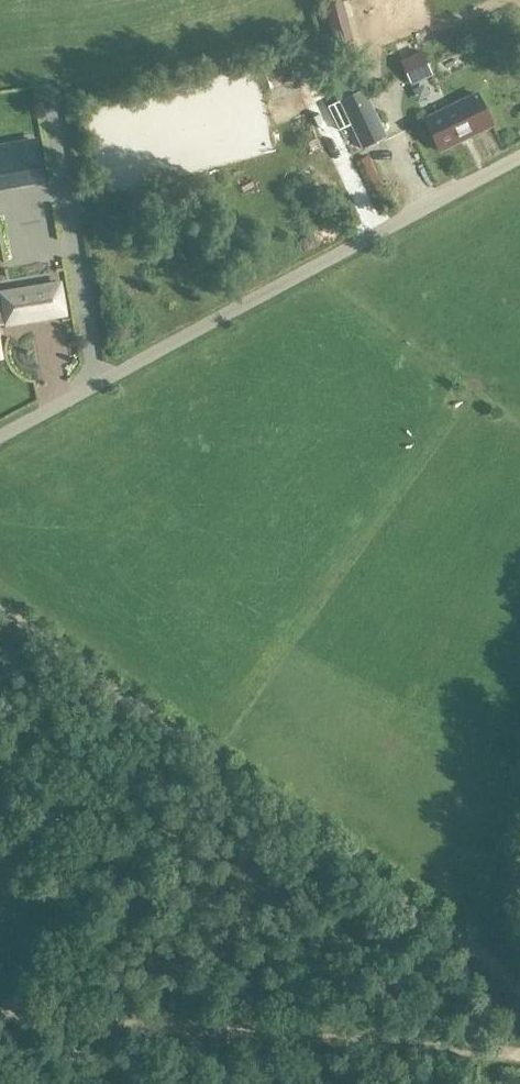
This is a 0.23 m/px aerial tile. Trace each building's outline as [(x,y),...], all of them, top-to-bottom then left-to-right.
[(324,7),(335,45),(353,40),(342,2),(324,7)] [(411,87),(434,77),(423,52),(400,62),(411,87)] [(339,102),(362,150),(387,138),(364,90),(339,102)] [(477,96),(425,121),(440,152),(492,126),(477,96)] [(41,179),(35,142),(0,148),(0,186),(41,179)] [(59,285),(0,295),(2,304),(0,305),(0,326),(64,315),(59,285)]
